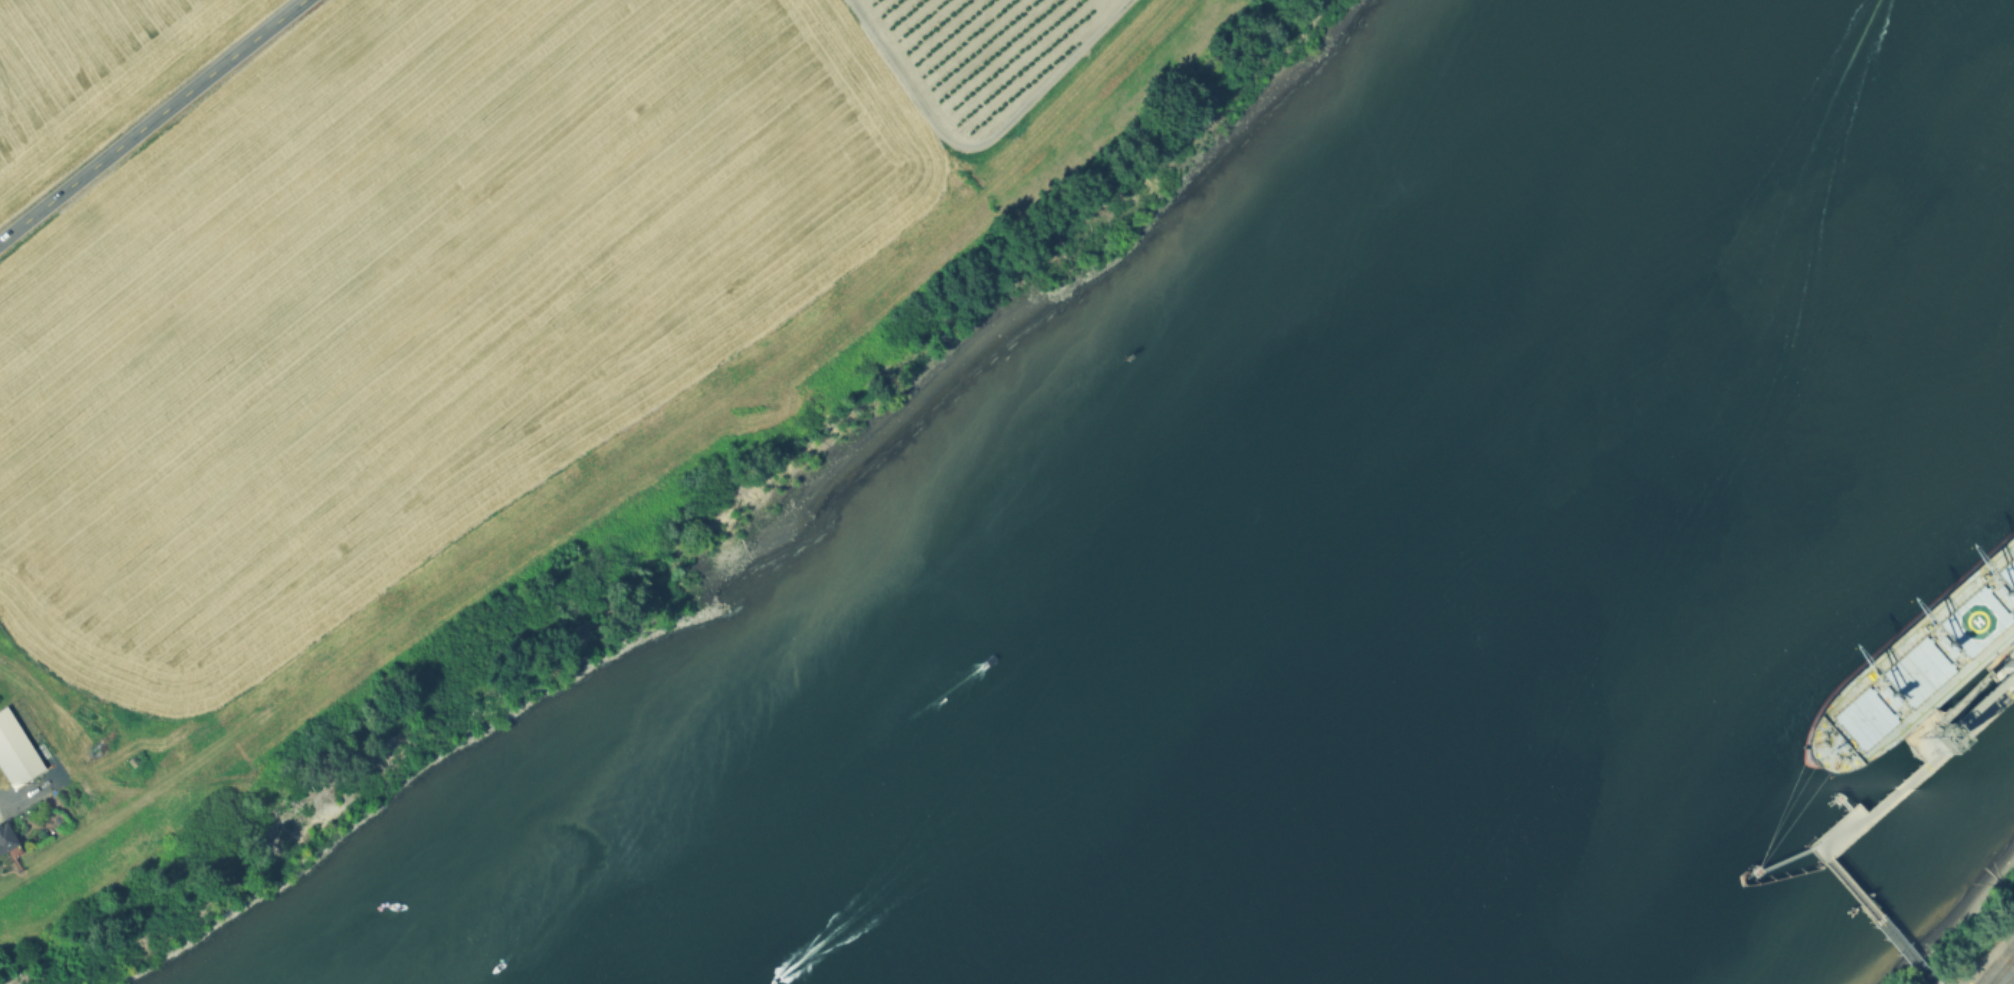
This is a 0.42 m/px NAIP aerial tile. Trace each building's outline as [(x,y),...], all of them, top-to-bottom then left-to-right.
[(13,787),(0,766),(0,709),(6,705),(45,767),(13,787)] [(147,757),(133,767),(128,760),(141,749),(147,757)] [(19,843),(0,854),(0,822),(5,819),(19,843)]
